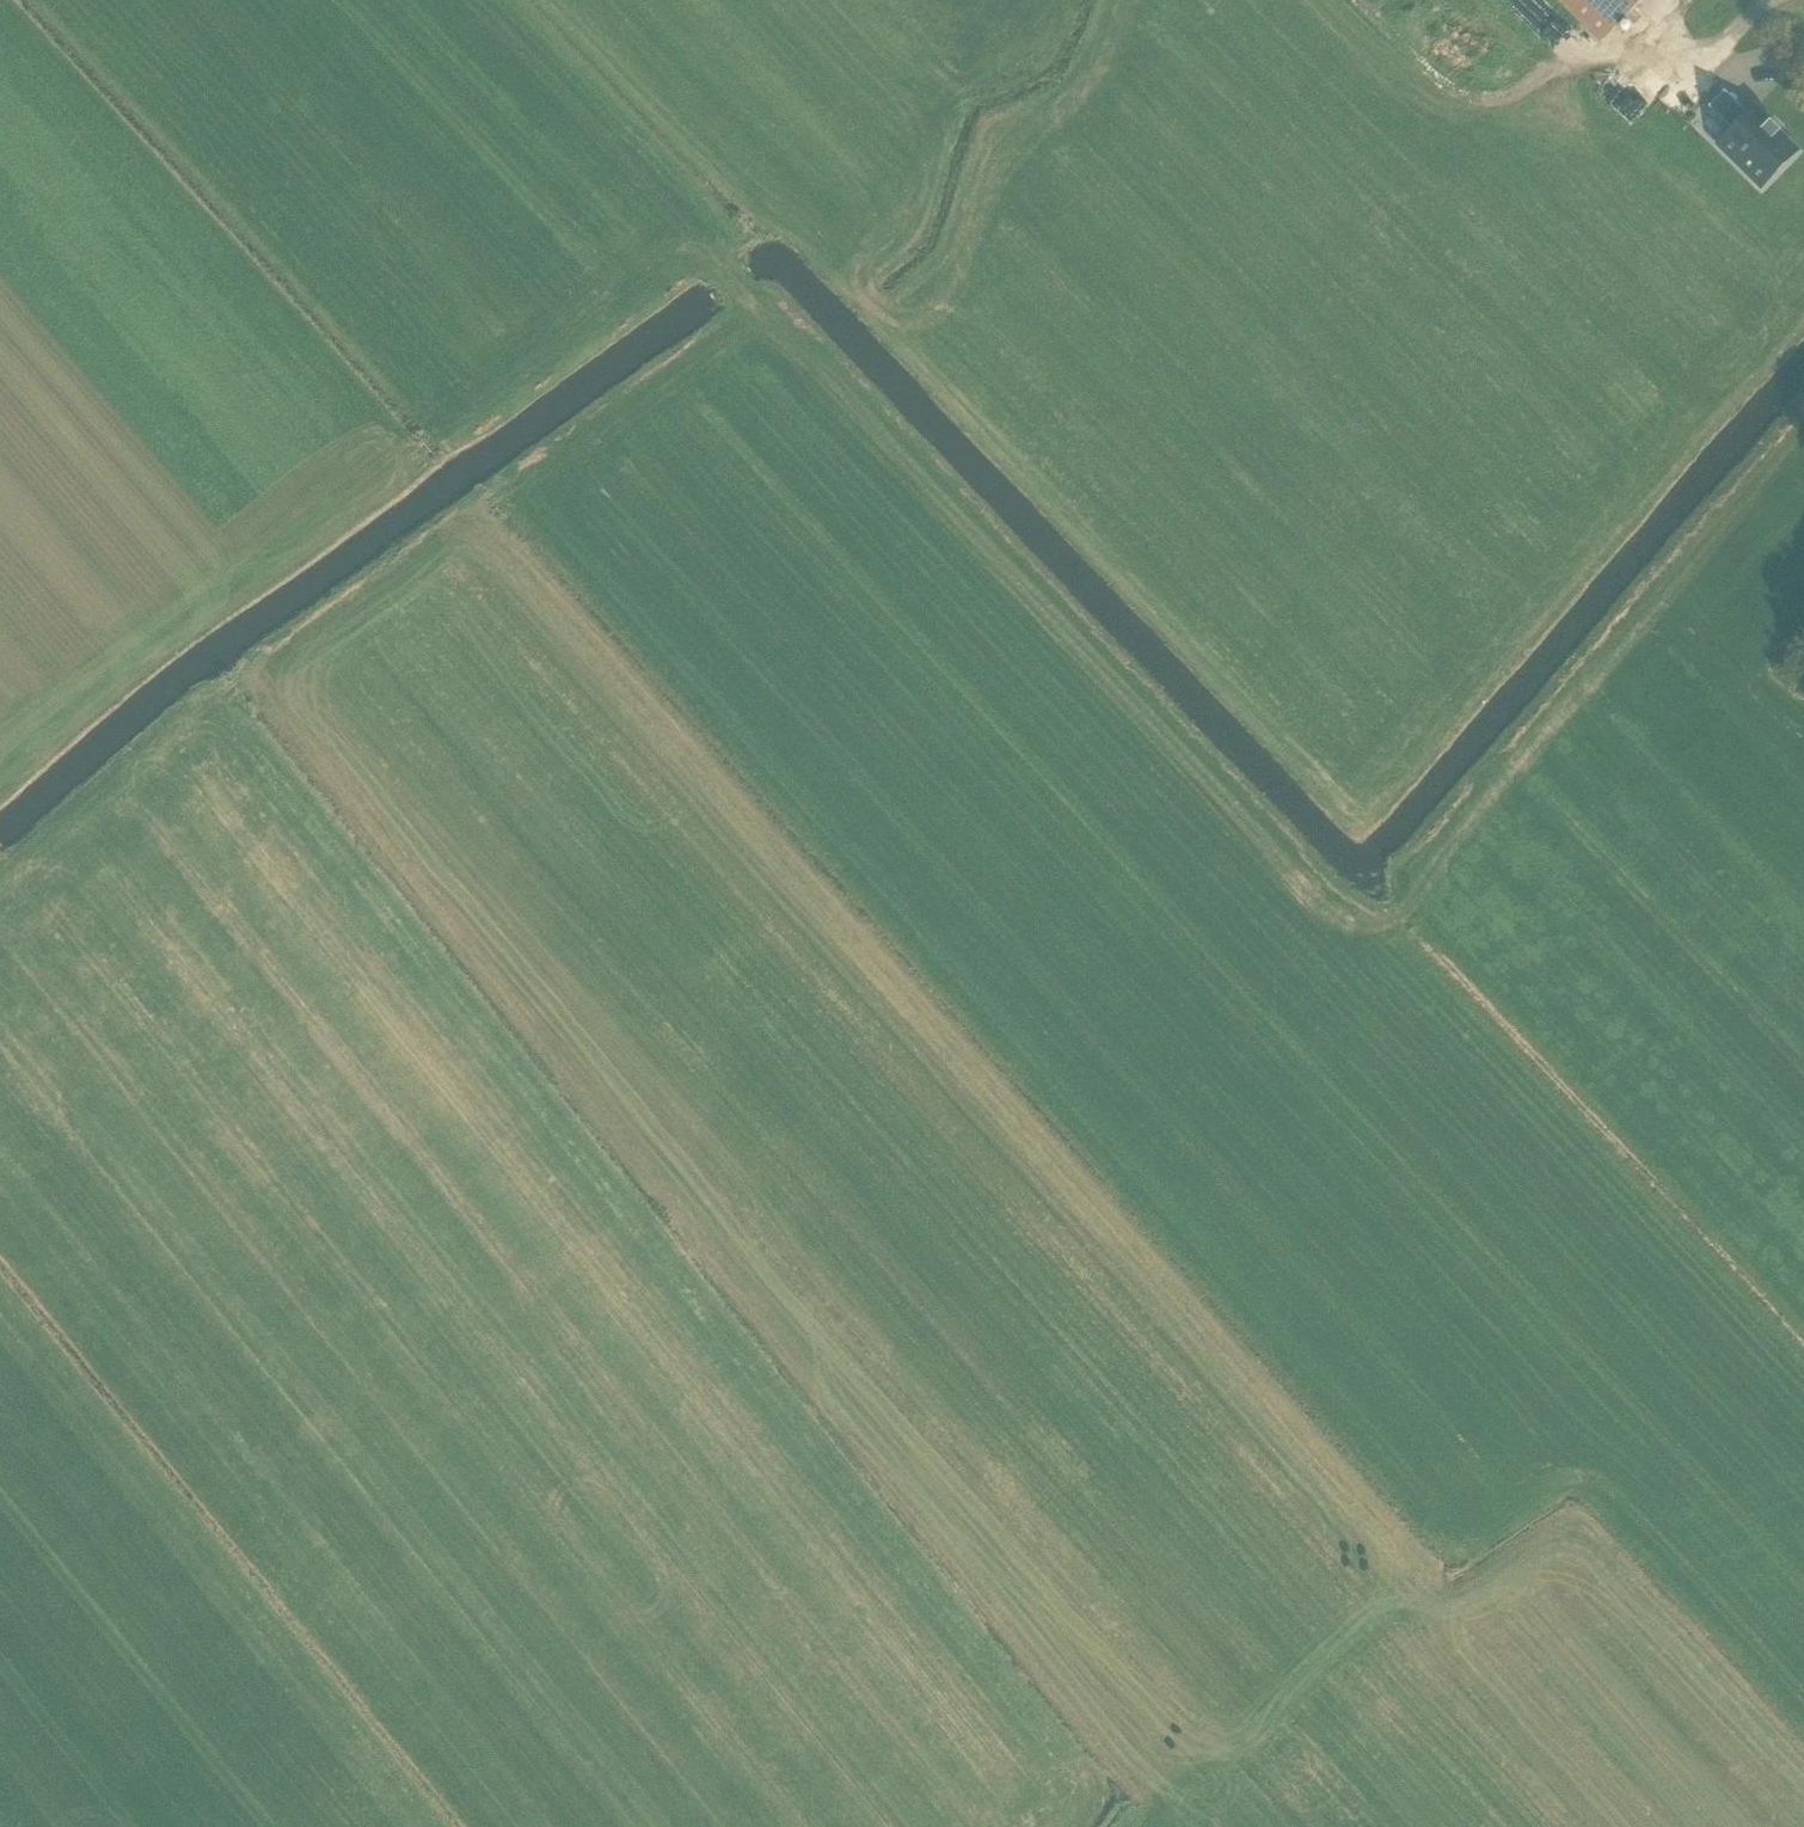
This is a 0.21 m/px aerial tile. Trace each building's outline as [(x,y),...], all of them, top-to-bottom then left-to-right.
[(1481,0),(1463,0),(1472,9),(1481,0)] [(1518,19),(1538,0),(1499,0),(1518,19)] [(1599,43),(1642,0),(1556,0),(1599,43)] [(1798,149),(1754,105),(1746,112),(1724,91),(1708,108),(1730,129),(1714,145),(1760,189),(1761,191),(1800,150),(1798,149)]
